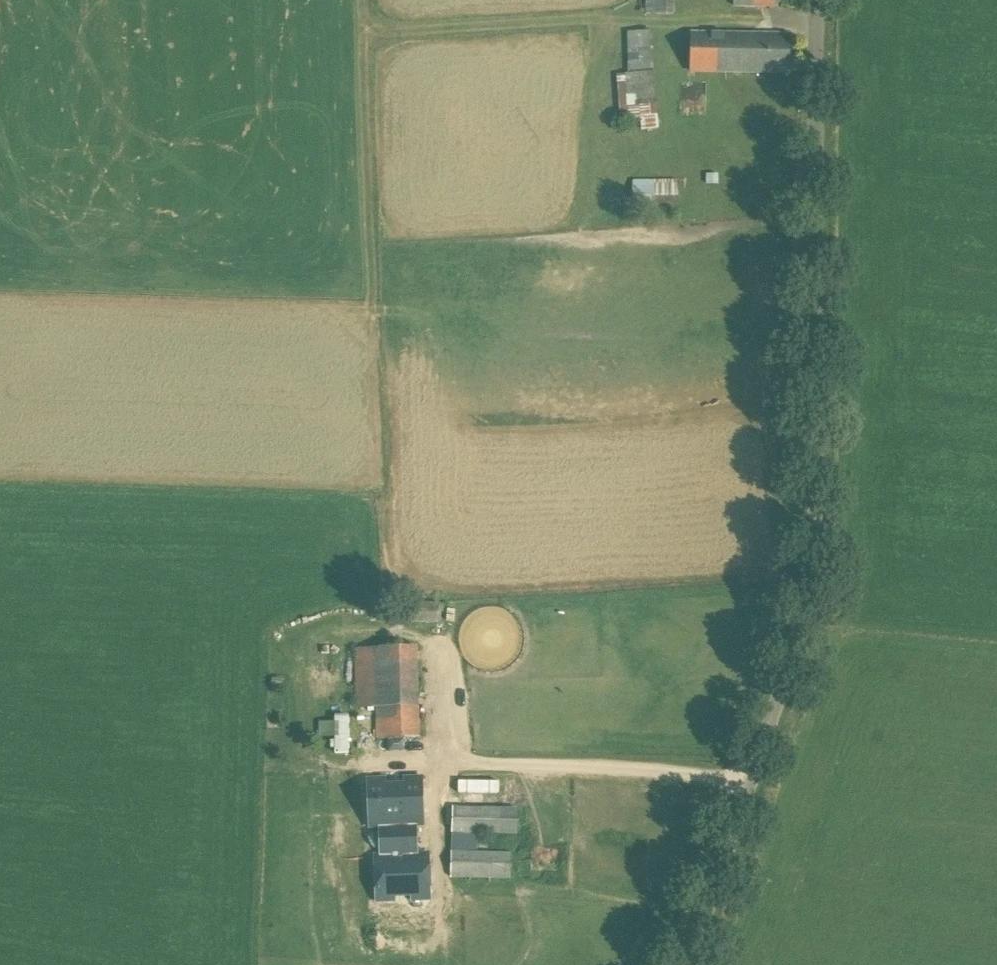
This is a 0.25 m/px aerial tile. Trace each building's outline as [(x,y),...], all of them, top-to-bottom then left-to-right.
[(646,13),(674,13),(674,0),(646,0),(646,13)] [(660,128),(653,30),(627,31),(628,73),(617,73),(620,121),(640,119),(641,130),(660,128)] [(691,70),(789,72),(790,35),(691,33),(691,70)] [(706,173),(706,183),(717,183),(717,173),(706,173)] [(678,180),(633,179),(633,202),(679,203),(678,180)] [(433,623),(434,604),(404,603),(404,623),(433,623)] [(379,763),(420,762),(417,648),(356,649),(357,709),(378,708),(379,763)] [(349,712),(350,745),(368,745),(367,711),(349,712)] [(388,779),(370,780),(371,828),(390,827),(391,855),(376,856),(377,902),(396,901),(395,896),(412,896),(412,901),(431,900),(430,854),(410,855),(409,827),(425,826),(424,810),(423,810),(423,811),(418,811),(418,794),(423,794),(424,794),(423,778),(405,779),(406,787),(388,788),(388,779)] [(518,829),(518,815),(518,810),(453,809),(453,815),(447,815),(447,826),(453,826),(452,876),(511,878),(512,854),(477,853),(478,834),(501,835),(502,828),(518,829)]
